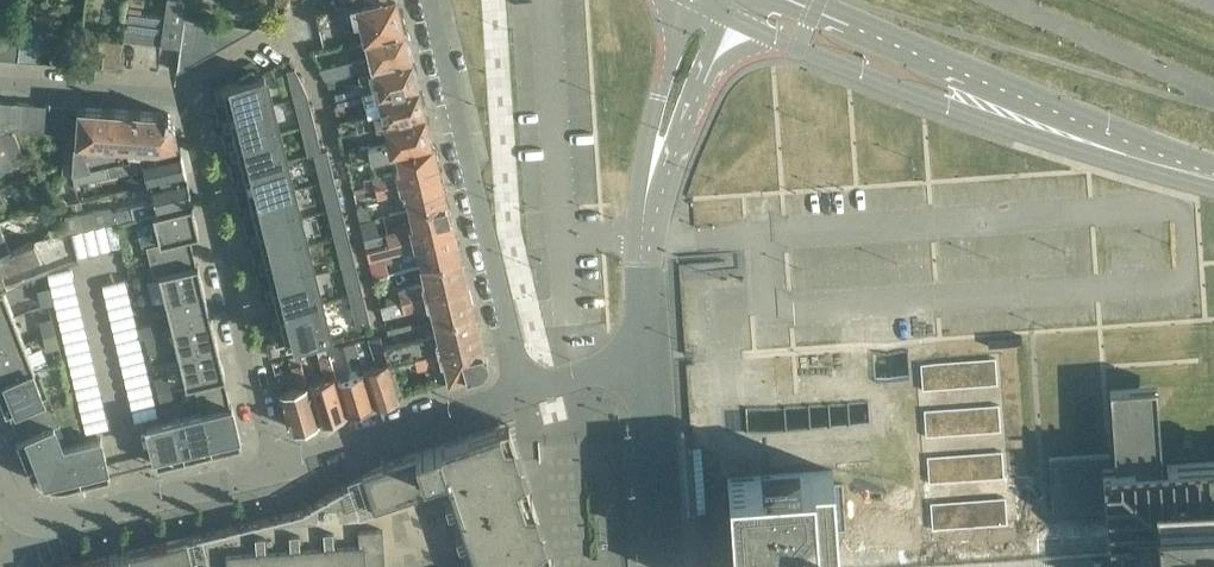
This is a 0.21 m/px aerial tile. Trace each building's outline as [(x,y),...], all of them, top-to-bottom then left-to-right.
[(123,39),(179,47),(180,47),(184,18),(183,18),(186,0),(167,0),(164,16),(127,11),(123,39)] [(404,27),(404,25),(406,21),(405,14),(401,11),(398,0),(356,0),(321,9),(314,10),(318,27),(355,19),(359,18),(363,37),(404,27)] [(321,9),(356,0),(319,0),(321,9)] [(208,54),(212,22),(184,18),(180,47),(179,47),(176,71),(178,71),(208,54)] [(17,59),(21,30),(20,30),(21,21),(10,20),(8,33),(0,32),(0,58),(17,59)] [(373,67),(412,57),(409,46),(411,42),(410,34),(405,31),(404,27),(363,37),(368,56),(319,68),(325,78),(373,67)] [(21,30),(17,59),(35,59),(39,33),(21,30)] [(102,66),(119,67),(122,40),(99,37),(97,52),(103,53),(102,66)] [(54,61),(76,64),(78,48),(56,46),(54,61)] [(357,101),(365,99),(419,86),(417,77),(419,73),(417,65),(413,62),(412,57),(373,67),(377,83),(354,89),(357,101)] [(286,69),(294,98),(308,94),(295,67),(286,69)] [(222,116),(272,103),(264,74),(256,76),(253,70),(240,77),(240,80),(215,87),(217,97),(213,98),(218,118),(222,116)] [(338,105),(357,101),(354,89),(354,86),(334,91),(338,105)] [(368,112),(336,120),(339,135),(384,124),(425,114),(423,106),(426,101),(424,93),(420,90),(419,86),(365,99),(368,112)] [(294,98),(301,126),(315,123),(308,94),(294,98)] [(2,171),(24,162),(12,130),(64,134),(66,105),(0,100),(0,167),(2,171)] [(230,145),(229,144),(279,132),(272,103),(222,116),(225,126),(220,127),(225,146),(230,145)] [(78,107),(75,143),(156,148),(179,142),(172,117),(172,116),(170,114),(169,113),(165,112),(78,107)] [(352,163),(396,153),(433,144),(431,136),(433,131),(430,119),(426,116),(425,114),(384,124),(388,141),(349,150),(352,163)] [(313,152),(313,153),(322,151),(322,150),(315,123),(301,126),(308,154),(313,152)] [(286,160),(279,132),(229,144),(230,145),(232,154),(227,155),(232,174),(286,160)] [(377,185),(377,187),(439,172),(437,163),(439,157),(437,150),(433,148),(433,144),(396,153),(399,171),(396,172),(398,177),(391,179),(389,173),(374,176),(363,180),(364,185),(354,188),(355,191),(377,185)] [(148,184),(152,183),(186,175),(180,147),(73,173),(76,184),(143,168),(148,184)] [(313,153),(320,181),(334,178),(327,149),(322,150),(322,151),(313,153)] [(244,201),(293,188),(286,160),(232,174),(237,173),(239,182),(234,183),(239,203),(244,201)] [(406,195),(409,209),(446,200),(446,198),(448,194),(446,186),(442,184),(439,172),(377,187),(380,198),(395,195),(395,198),(406,195)] [(65,233),(134,216),(191,203),(193,202),(186,175),(152,183),(156,200),(111,211),(110,207),(67,217),(65,233)] [(320,181),(328,210),(341,206),(334,178),(320,181)] [(99,194),(97,183),(76,187),(78,198),(99,194)] [(2,202),(0,196),(13,192),(10,184),(0,188),(0,202),(2,202)] [(251,230),(251,229),(300,217),(293,188),(244,201),(246,211),(242,212),(246,231),(251,230)] [(388,233),(364,238),(367,250),(453,229),(451,219),(453,215),(451,205),(447,202),(446,200),(409,209),(413,227),(410,228),(411,234),(406,235),(405,229),(388,233)] [(147,246),(150,260),(193,250),(190,235),(199,233),(198,230),(195,219),(191,203),(134,216),(142,247),(147,246)] [(360,207),(363,220),(373,218),(370,205),(360,207)] [(328,210),(335,238),(349,235),(341,206),(328,210)] [(258,258),(258,257),(307,245),(300,217),(251,229),(251,230),(253,239),(249,240),(253,259),(258,258)] [(8,250),(2,234),(0,228),(0,253),(8,250)] [(453,229),(367,250),(369,259),(393,256),(419,250),(422,265),(460,256),(459,255),(462,251),(460,243),(456,240),(453,229)] [(335,238),(342,266),(356,263),(349,235),(335,238)] [(40,255),(34,240),(8,250),(0,253),(0,271),(40,255)] [(265,286),(314,273),(307,245),(258,257),(258,258),(260,267),(256,268),(261,288),(265,286)] [(159,273),(166,301),(205,292),(204,290),(202,279),(198,264),(197,264),(193,250),(150,260),(154,275),(159,273)] [(417,284),(400,289),(403,301),(467,285),(464,274),(466,270),(464,261),(460,258),(460,256),(422,265),(421,266),(425,283),(424,284),(425,288),(418,290),(417,284)] [(342,266),(349,295),(363,291),(356,263),(342,266)] [(268,316),(272,315),(321,302),(314,273),(265,286),(267,296),(263,297),(268,316)] [(431,307),(434,322),(473,313),(475,308),(473,298),(469,294),(467,285),(403,301),(388,304),(381,305),(384,316),(423,309),(422,304),(428,303),(429,307),(431,307)] [(38,289),(41,304),(54,302),(50,286),(38,289)] [(14,315),(3,288),(0,289),(0,321),(14,315)] [(400,289),(385,292),(388,304),(403,301),(400,289)] [(363,291),(349,295),(356,324),(370,320),(363,291)] [(166,301),(173,329),(211,320),(211,317),(209,307),(208,307),(205,292),(166,301)] [(331,342),(321,302),(272,315),(274,324),(270,325),(275,344),(304,337),(306,348),(331,342)] [(1054,518),(1030,520),(1018,346),(1015,307),(841,319),(846,399),(800,403),(776,404),(709,409),(717,521),(730,520),(734,566),(879,566),(1121,551),(1135,550),(1132,506),(1129,507),(1129,508),(1054,514),(1054,518)] [(437,334),(386,349),(391,364),(416,357),(480,342),(477,329),(480,325),(478,316),(473,313),(434,322),(437,334)] [(24,342),(14,315),(0,321),(0,351),(24,342)] [(39,319),(43,335),(45,334),(56,331),(52,316),(39,319)] [(173,329),(179,357),(218,348),(217,345),(218,345),(215,334),(211,320),(173,329)] [(143,336),(144,336),(158,333),(156,321),(137,325),(140,337),(143,336)] [(45,334),(43,335),(47,349),(60,346),(56,331),(45,334)] [(158,333),(144,336),(148,351),(162,348),(158,333)] [(379,365),(364,369),(375,404),(401,396),(391,364),(386,349),(382,336),(371,339),(379,365)] [(24,342),(0,351),(0,382),(35,368),(34,368),(24,342)] [(358,373),(338,378),(349,412),(375,404),(364,369),(356,342),(344,345),(352,369),(356,367),(358,373)] [(480,342),(416,357),(419,368),(436,364),(435,359),(441,358),(442,362),(444,362),(449,381),(483,370),(488,362),(487,356),(483,352),(480,342)] [(194,384),(198,398),(227,391),(224,377),(225,376),(224,373),(222,362),(218,348),(179,357),(186,386),(194,384)] [(331,378),(309,384),(321,421),(349,412),(338,378),(329,349),(318,352),(324,373),(329,371),(331,378)] [(321,421),(309,384),(301,356),(290,359),(297,380),(301,379),(304,387),(280,394),(288,425),(295,429),(321,421)] [(35,368),(0,382),(0,397),(6,411),(8,410),(14,424),(54,408),(37,367),(34,368),(35,368)] [(155,376),(159,392),(171,389),(167,373),(155,376)] [(1121,551),(1122,566),(1213,566),(1213,458),(1167,461),(1168,468),(1162,468),(1162,459),(1156,382),(1153,382),(1109,385),(1114,454),(1050,458),(1054,514),(1129,508),(1129,507),(1132,506),(1135,550),(1121,551)] [(171,389),(159,392),(163,407),(175,404),(171,389)] [(102,391),(84,395),(90,424),(108,420),(102,391)] [(198,398),(201,412),(203,412),(213,451),(227,447),(227,448),(238,445),(241,444),(235,419),(236,419),(233,409),(232,405),(231,405),(227,391),(198,398)] [(77,417),(77,414),(73,400),(59,404),(63,421),(77,417)] [(26,464),(27,466),(63,452),(62,446),(54,426),(60,423),(54,408),(14,424),(19,438),(16,439),(22,453),(26,464)] [(201,412),(176,419),(185,457),(199,454),(210,452),(213,451),(203,412),(201,412)] [(185,457),(176,419),(147,426),(157,464),(172,461),(182,458),(185,457)] [(541,558),(519,493),(529,490),(511,436),(502,438),(500,427),(500,426),(472,435),(472,434),(388,462),(363,471),(364,475),(348,483),(327,495),(325,496),(325,497),(315,502),(304,509),(302,509),(294,511),(292,511),(292,512),(282,514),(260,519),(258,520),(249,522),(226,528),(226,527),(224,528),(215,530),(202,533),(177,539),(144,547),(61,566),(541,566),(541,558)] [(101,437),(72,444),(81,482),(84,482),(95,479),(110,476),(101,437)] [(63,452),(27,466),(28,469),(30,471),(31,474),(33,476),(35,478),(38,480),(40,482),(43,483),(45,484),(48,485),(51,486),(54,487),(57,487),(60,487),(65,486),(81,482),(72,444),(62,446),(63,452)]
